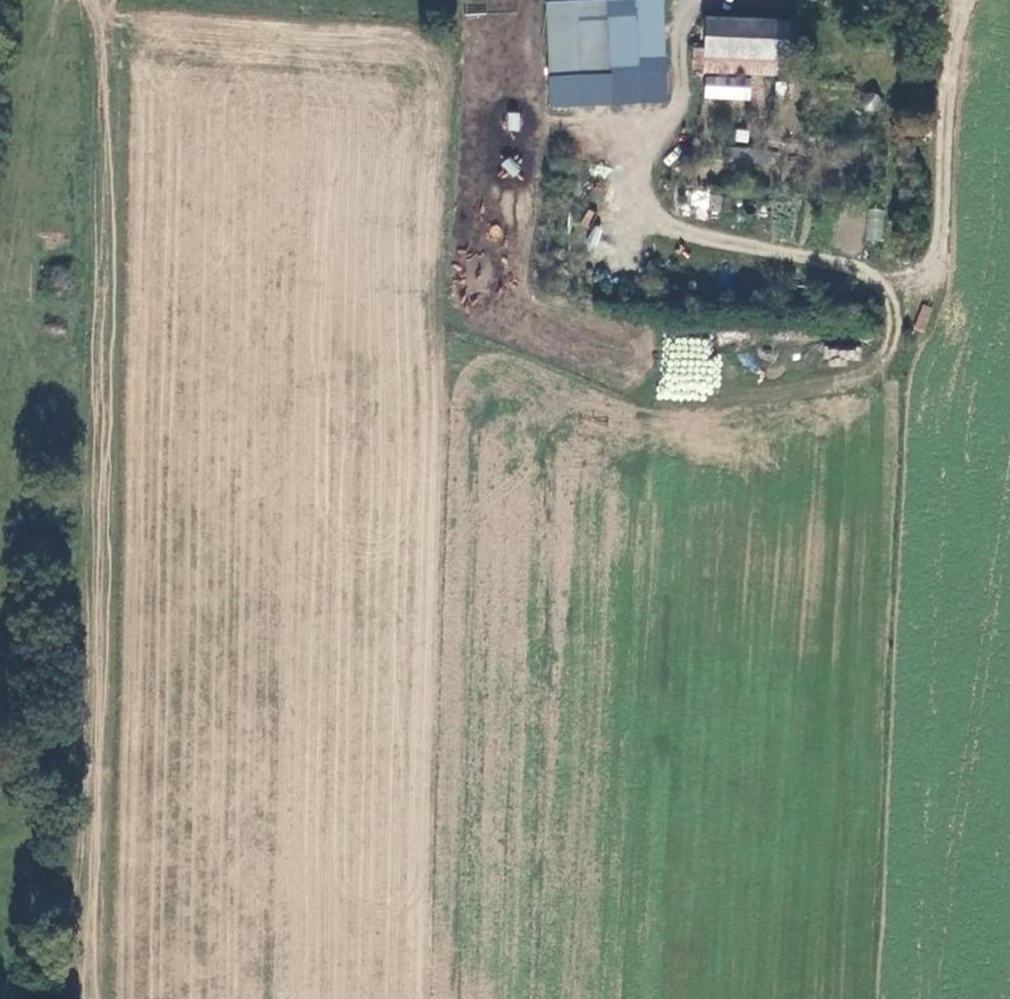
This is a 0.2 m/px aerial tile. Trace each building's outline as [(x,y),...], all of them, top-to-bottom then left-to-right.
[(607,1),(544,4),(548,80),(549,107),(664,102),(660,0),(607,0),(607,1)] [(692,48),(690,70),(705,70),(703,97),(751,100),(753,74),(782,76),(785,24),(704,18),(702,48),(692,48)] [(886,106),(890,105),(891,104),(893,102),(895,97),(894,95),(893,92),(892,91),(890,88),(884,87),(883,88),(879,90),(877,92),(876,95),(876,97),(877,101),(878,103),(883,106),(886,106)] [(706,188),(688,192),(693,220),(711,216),(706,188)] [(882,242),(884,210),(868,208),(865,240),(882,242)] [(914,327),(924,331),(933,308),(923,304),(914,327)]
